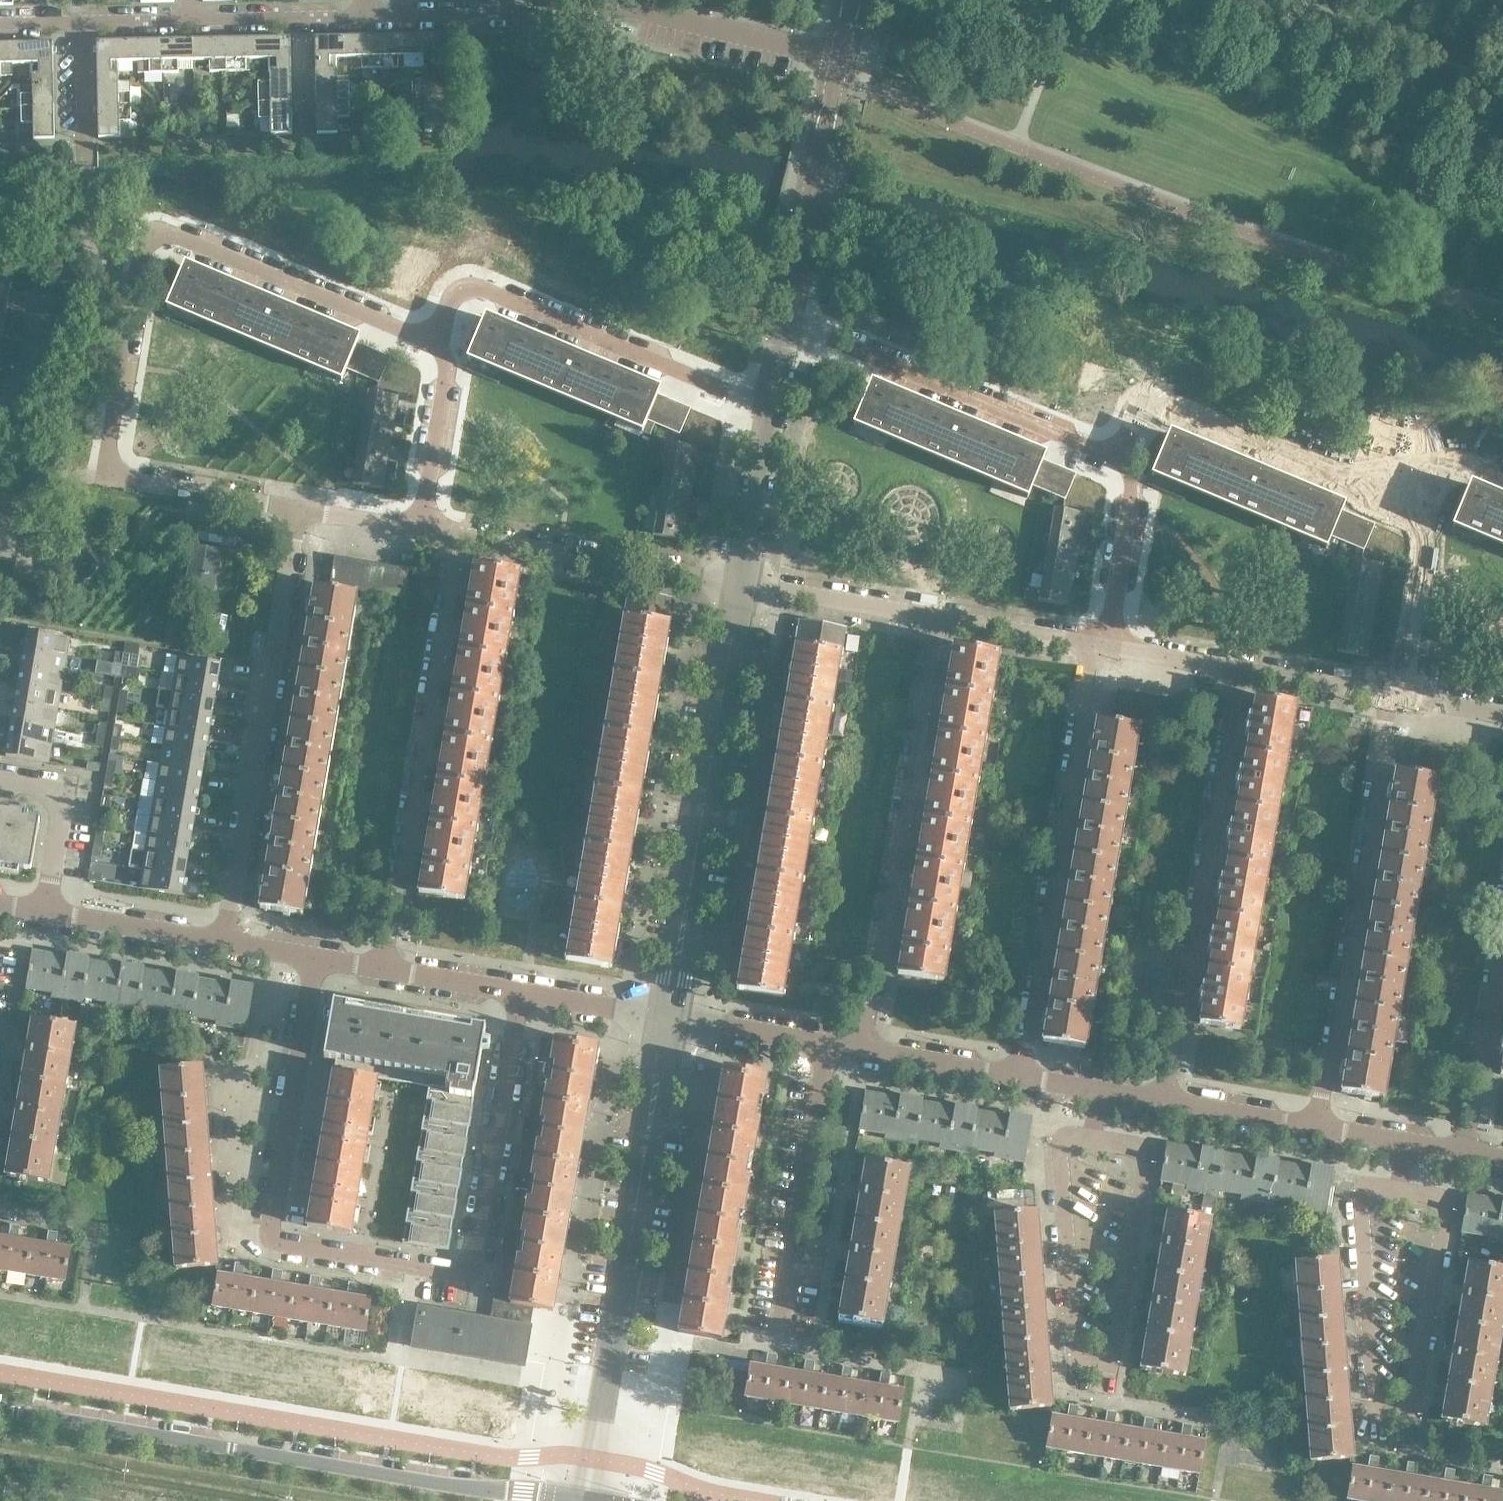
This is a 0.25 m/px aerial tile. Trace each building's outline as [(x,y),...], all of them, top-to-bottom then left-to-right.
[(444,67),(443,34),(411,35),(411,56),(423,56),(423,67),(444,67)] [(380,68),(379,35),(347,36),(347,57),(355,57),(356,69),(380,68)] [(411,56),(411,35),(379,35),(380,68),(404,68),(403,56),(411,56)] [(347,57),(347,36),(314,37),(315,69),(336,69),(336,57),(347,57)] [(290,70),(289,37),(257,38),(257,59),(269,59),(269,70),(290,70)] [(225,71),(225,38),(193,39),(193,60),(209,60),(209,72),(225,71)] [(257,59),(257,38),(225,38),(225,71),(250,71),(249,59),(257,59)] [(193,60),(193,39),(161,40),(162,73),(178,72),(178,60),(193,60)] [(129,61),(129,40),(96,41),(97,73),(118,73),(118,61),(129,61)] [(162,73),(161,40),(129,40),(129,61),(137,61),(137,73),(162,73)] [(19,42),(0,43),(0,76),(12,75),(12,63),(20,63),(19,42)] [(53,74),(52,42),(19,42),(20,63),(32,63),(32,75),(53,74)] [(445,99),(444,67),(423,67),(423,75),(411,75),(412,99),(445,99)] [(349,100),(348,78),(348,77),(336,77),(336,69),(315,69),(316,101),(349,100)] [(291,102),(290,70),(269,70),(269,78),(257,78),(258,102),(291,102)] [(130,105),(130,81),(118,81),(118,73),(97,73),(98,105),(130,105)] [(53,106),(53,74),(32,75),(32,83),(20,83),(20,107),(53,106)] [(445,131),(445,99),(412,99),(412,116),(424,116),(424,132),(445,131)] [(337,117),(349,117),(349,100),(316,101),(316,134),(337,133),(337,117)] [(291,134),(291,102),(258,102),(258,119),(270,118),(270,134),(291,134)] [(119,121),(131,121),(130,105),(98,105),(98,138),(119,137),(119,121)] [(54,139),(53,106),(20,107),(21,123),(33,123),(33,139),(54,139)] [(227,329),(243,291),(226,284),(225,286),(218,283),(219,281),(209,277),(208,279),(202,276),(203,274),(185,267),(167,308),(168,309),(170,305),(227,329)] [(284,353),(300,315),(283,308),(282,310),(275,307),(276,305),(266,301),(265,303),(259,300),(260,298),(243,291),(227,329),(284,353)] [(341,381),(346,369),(356,345),(357,343),(356,343),(357,339),(340,332),(339,334),(333,331),(334,329),(324,325),(323,327),(316,324),(317,322),(300,315),(284,353),(340,377),(339,380),(341,381)] [(527,380),(543,342),(526,335),(525,337),(518,335),(519,332),(509,328),(508,331),(502,328),(503,325),(485,318),(468,360),(469,360),(471,357),(527,380)] [(584,404),(600,366),(583,359),(582,361),(576,359),(577,356),(567,352),(566,355),(559,352),(560,349),(543,342),(527,380),(584,404)] [(357,374),(367,350),(356,345),(346,369),(357,374)] [(368,378),(378,354),(367,350),(357,374),(368,378)] [(379,383),(389,359),(378,354),(368,378),(379,383)] [(646,420),(656,396),(658,391),(641,383),(640,385),(633,383),(634,380),(624,376),(623,379),(616,376),(617,373),(600,366),(584,404),(641,428),(640,432),(641,432),(646,420)] [(913,446),(928,408),(911,401),(910,403),(904,400),(905,398),(895,394),(894,396),(887,393),(888,391),(871,384),(853,425),(854,426),(856,422),(913,446)] [(395,420),(395,416),(397,404),(398,401),(407,402),(408,395),(398,393),(398,396),(370,391),(366,415),(395,420)] [(657,425),(667,401),(656,396),(646,420),(657,425)] [(668,429),(678,406),(667,401),(657,425),(668,429)] [(679,434),(689,410),(678,406),(668,429),(679,434)] [(970,470),(986,432),(969,425),(968,427),(961,424),(962,422),(952,418),(951,420),(945,417),(946,415),(928,408),(913,446),(970,470)] [(391,439),(393,427),(394,424),(403,425),(404,418),(395,416),(395,420),(366,415),(362,438),(391,442),(391,439)] [(1026,498),(1031,486),(1042,462),(1044,456),(1026,449),(1025,451),(1019,448),(1019,446),(1010,442),(1009,444),(1002,441),(1003,439),(986,432),(970,470),(1026,493),(1025,497),(1026,498)] [(1211,497),(1227,458),(1210,451),(1209,454),(1202,451),(1203,448),(1193,444),(1193,447),(1186,444),(1187,442),(1169,434),(1152,476),(1153,476),(1155,473),(1211,497)] [(387,465),(387,462),(390,450),(390,447),(399,448),(400,440),(391,439),(391,442),(362,438),(358,460),(387,465)] [(696,467),(698,452),(707,454),(708,446),(699,445),(698,447),(670,443),(666,466),(695,471),(696,467)] [(1268,521),(1284,482),(1267,475),(1266,478),(1260,475),(1261,472),(1251,468),(1250,471),(1243,468),(1244,465),(1227,458),(1211,497),(1268,521)] [(383,489),(386,473),(386,469),(395,471),(396,463),(387,462),(387,465),(358,460),(354,484),(383,489)] [(1042,490),(1053,466),(1042,462),(1031,486),(1042,490)] [(692,490),(694,475),(703,476),(704,469),(696,467),(695,471),(666,466),(662,489),(691,494),(692,490)] [(1053,495),(1064,471),(1053,466),(1042,490),(1053,495)] [(1064,500),(1075,476),(1064,471),(1053,495),(1064,500)] [(1325,548),(1330,536),(1340,512),(1342,507),(1325,499),(1324,502),(1317,499),(1318,497),(1308,492),(1307,495),(1301,492),(1301,490),(1284,482),(1268,521),(1325,544),(1324,548),(1325,548)] [(1494,496),(1493,498),(1487,495),(1488,493),(1470,485),(1452,527),(1453,527),(1455,524),(1502,544),(1502,499),(1494,496)] [(688,513),(690,498),(699,499),(700,492),(692,490),(691,494),(662,489),(658,512),(687,517),(688,513)] [(1081,533),(1084,518),(1092,519),(1094,511),(1084,510),(1084,513),(1056,508),(1052,531),(1080,536),(1081,533)] [(683,540),(687,521),(695,522),(697,515),(688,513),(687,517),(658,512),(654,535),(683,540)] [(1341,541),(1351,517),(1340,512),(1330,536),(1341,541)] [(1352,546),(1362,522),(1351,517),(1341,541),(1352,546)] [(1363,550),(1373,526),(1362,522),(1352,546),(1363,550)] [(1077,556),(1080,540),(1088,542),(1090,534),(1081,533),(1080,536),(1052,531),(1048,554),(1077,559),(1077,556)] [(328,545),(323,576),(348,581),(353,549),(328,545)] [(212,594),(219,550),(193,546),(186,590),(212,594)] [(353,549),(348,581),(371,585),(377,553),(353,549)] [(377,553),(371,585),(396,589),(401,557),(377,553)] [(1073,582),(1073,579),(1076,563),(1085,565),(1086,557),(1077,556),(1077,559),(1048,554),(1044,577),(1073,582)] [(1379,587),(1380,584),(1382,568),(1391,570),(1392,562),(1383,560),(1382,563),(1354,559),(1350,582),(1379,587)] [(512,618),(519,573),(474,565),(466,610),(512,618)] [(1069,606),(1072,586),(1081,588),(1082,580),(1073,579),(1073,582),(1044,577),(1040,601),(1069,606)] [(350,631),(356,595),(314,588),(308,624),(350,631)] [(669,624),(673,599),(628,592),(624,617),(669,624)] [(505,660),(512,618),(466,610),(459,652),(505,660)] [(669,624),(624,617),(619,646),(665,654),(669,624)] [(840,654),(844,629),(800,621),(795,646),(840,654)] [(342,680),(350,631),(308,624),(300,673),(342,680)] [(66,656),(70,638),(27,630),(24,649),(66,656)] [(660,682),(665,654),(619,646),(614,674),(660,682)] [(840,654),(795,646),(790,675),(836,683),(840,654)] [(991,699),(998,655),(998,654),(953,647),(945,692),(991,699)] [(63,674),(66,656),(24,649),(21,667),(63,674)] [(121,665),(123,653),(115,651),(113,664),(121,665)] [(497,702),(505,660),(459,652),(452,694),(497,702)] [(128,667),(130,654),(123,653),(121,665),(128,667)] [(217,682),(220,663),(178,656),(175,674),(217,682)] [(119,678),(121,665),(113,664),(111,676),(119,678)] [(126,679),(128,667),(121,665),(119,678),(126,679)] [(60,692),(63,674),(21,667),(18,685),(60,692)] [(333,731),(342,680),(300,673),(291,723),(333,731)] [(214,700),(217,682),(175,674),(172,692),(214,700)] [(655,711),(660,682),(614,674),(609,703),(655,711)] [(831,711),(836,683),(790,675),(785,703),(831,711)] [(57,709),(60,692),(18,685),(15,702),(57,709)] [(111,700),(113,688),(105,686),(103,699),(111,700)] [(126,703),(128,690),(120,689),(118,702),(126,703)] [(211,717),(214,700),(172,692),(169,710),(211,717)] [(983,741),(991,699),(945,692),(938,733),(983,741)] [(1125,720),(1129,694),(1117,692),(1113,718),(1125,720)] [(490,745),(497,702),(452,694),(445,738),(490,745)] [(1137,722),(1142,696),(1129,694),(1125,720),(1137,722)] [(1149,724),(1154,698),(1142,696),(1137,722),(1149,724)] [(1286,760),(1295,705),(1255,698),(1252,715),(1247,714),(1244,737),(1248,738),(1245,753),(1286,760)] [(109,712),(111,700),(103,699),(101,711),(109,712)] [(54,727),(57,709),(15,702),(12,720),(54,727)] [(124,715),(126,703),(118,702),(116,714),(124,715)] [(650,739),(655,711),(609,703),(604,731),(650,739)] [(826,740),(831,711),(785,703),(780,732),(826,740)] [(208,735),(211,717),(169,710),(166,728),(208,735)] [(51,745),(54,727),(12,720),(9,738),(51,745)] [(1132,764),(1139,728),(1096,721),(1090,757),(1132,764)] [(105,736),(107,723),(99,722),(97,734),(105,736)] [(325,780),(333,731),(291,723),(283,773),(325,780)] [(120,738),(122,726),(114,724),(112,737),(120,738)] [(205,753),(208,735),(166,728),(163,746),(205,753)] [(645,767),(650,739),(604,731),(599,760),(645,767)] [(821,768),(826,740),(780,732),(775,760),(821,768)] [(976,784),(983,741),(938,733),(931,776),(976,784)] [(103,748),(105,736),(97,734),(95,747),(103,748)] [(118,750),(120,738),(112,737),(110,749),(118,750)] [(48,763),(51,745),(9,738),(6,756),(48,763)] [(483,788),(490,745),(445,738),(438,781),(483,788)] [(1423,770),(1428,745),(1415,743),(1411,768),(1423,770)] [(1435,772),(1440,747),(1428,745),(1423,770),(1435,772)] [(202,770),(205,753),(163,746),(160,763),(202,770)] [(1448,774),(1452,749),(1440,747),(1435,772),(1448,774)] [(1276,814),(1286,760),(1245,753),(1243,769),(1238,768),(1234,790),(1239,791),(1236,807),(1276,814)] [(1124,813),(1132,764),(1090,757),(1082,806),(1124,813)] [(114,774),(116,761),(108,760),(106,772),(114,774)] [(640,796),(645,767),(599,760),(595,788),(640,796)] [(816,796),(821,768),(775,760),(770,789),(816,796)] [(99,772),(100,764),(88,762),(86,770),(99,772)] [(199,788),(202,770),(160,763),(157,781),(199,788)] [(112,786),(114,774),(106,772),(104,785),(112,786)] [(1431,815),(1437,779),(1395,772),(1389,807),(1431,815)] [(316,830),(325,780),(283,773),(274,823),(316,830)] [(969,827),(976,784),(931,776),(924,819),(969,827)] [(196,806),(199,788),(157,781),(154,799),(196,806)] [(476,831),(483,788),(438,781),(430,823),(476,831)] [(635,825),(640,796),(595,788),(590,818),(635,825)] [(811,825),(816,796),(770,789),(766,817),(811,825)] [(108,809),(110,797),(102,795),(100,808),(108,809)] [(193,824),(196,806),(154,799),(151,816),(193,824)] [(39,819),(27,817),(28,812),(10,809),(9,808),(8,806),(7,806),(5,805),(4,805),(3,805),(2,806),(1,807),(0,807),(0,864),(31,870),(39,819)] [(1115,863),(1124,813),(1082,806),(1073,856),(1115,863)] [(1267,868),(1276,814),(1236,807),(1233,822),(1229,821),(1225,844),(1230,845),(1227,861),(1267,868)] [(1422,864),(1431,815),(1389,807),(1380,857),(1422,864)] [(105,827),(108,809),(100,808),(97,826),(105,827)] [(190,841),(193,824),(151,816),(148,834),(190,841)] [(806,854),(811,825),(766,817),(761,846),(806,854)] [(631,853),(635,825),(590,818),(585,846),(631,853)] [(962,870),(969,827),(924,819),(916,862),(962,870)] [(308,879),(316,830),(274,823),(266,872),(308,879)] [(468,873),(476,831),(430,823),(423,866),(468,873)] [(102,845),(105,827),(97,826),(94,843),(102,845)] [(187,859),(190,841),(148,834),(145,852),(187,859)] [(100,857),(102,845),(94,843),(92,856),(100,857)] [(626,882),(631,853),(585,846),(580,874),(626,882)] [(802,882),(806,854),(761,846),(756,875),(802,882)] [(184,877),(187,859),(145,852),(142,869),(184,877)] [(1107,913),(1115,863),(1073,856),(1065,906),(1107,913)] [(1414,914),(1422,864),(1380,857),(1372,907),(1414,914)] [(1258,922),(1267,868),(1227,861),(1224,877),(1220,876),(1216,899),(1220,899),(1218,915),(1258,922)] [(954,912),(962,870),(916,862),(909,905),(954,912)] [(464,901),(468,873),(423,866),(418,893),(464,901)] [(181,895),(184,877),(142,869),(138,888),(181,895)] [(101,881),(102,874),(89,871),(88,879),(101,881)] [(302,916),(308,879),(266,872),(260,908),(302,916)] [(621,910),(626,882),(580,874),(575,903),(621,910)] [(797,911),(802,882),(756,875),(751,903),(797,911)] [(616,939),(621,910),(575,903),(570,931),(616,939)] [(792,939),(797,911),(751,903),(746,932),(792,939)] [(947,955),(954,912),(909,905),(902,947),(947,955)] [(1098,963),(1107,913),(1065,906),(1056,956),(1098,963)] [(1405,964),(1414,914),(1372,907),(1363,957),(1405,964)] [(1249,975),(1258,922),(1218,915),(1215,930),(1211,930),(1207,952),(1211,953),(1208,968),(1249,975)] [(611,968),(616,939),(570,931),(565,960),(611,968)] [(787,968),(792,939),(746,932),(741,960),(787,968)] [(943,982),(947,955),(902,947),(897,975),(943,982)] [(64,979),(67,957),(32,951),(26,992),(30,993),(31,988),(53,992),(52,996),(63,998),(66,979),(64,979)] [(82,1002),(89,961),(89,958),(68,954),(67,957),(64,979),(66,979),(63,998),(82,1002)] [(1090,1012),(1098,963),(1056,956),(1048,1005),(1090,1012)] [(1397,1013),(1405,964),(1363,957),(1355,1006),(1397,1013)] [(782,997),(787,968),(741,960),(736,989),(782,997)] [(119,988),(122,966),(89,961),(82,1002),(84,1002),(84,997),(108,1001),(107,1006),(118,1008),(121,988),(119,988)] [(137,1011),(144,970),(144,967),(123,964),(122,966),(119,988),(121,988),(118,1008),(137,1011)] [(1239,1030),(1249,975),(1208,968),(1206,984),(1201,983),(1198,1006),(1202,1007),(1199,1023),(1239,1030)] [(173,997),(177,976),(144,970),(137,1011),(138,1011),(139,1007),(162,1011),(161,1015),(172,1017),(176,998),(173,997)] [(191,1020),(198,979),(199,977),(178,973),(177,976),(173,997),(176,998),(172,1017),(191,1020)] [(225,1026),(232,985),(198,979),(191,1020),(193,1021),(194,1016),(217,1020),(216,1024),(225,1026)] [(246,1029),(253,986),(232,982),(232,985),(225,1026),(246,1029)] [(360,1030),(364,1007),(333,1002),(330,1019),(350,1022),(349,1028),(360,1030)] [(1084,1049),(1090,1012),(1048,1005),(1042,1041),(1084,1049)] [(1388,1063),(1397,1013),(1355,1006),(1346,1056),(1388,1063)] [(384,1071),(394,1012),(364,1007),(360,1030),(353,1074),(377,1078),(378,1078),(379,1070),(384,1071)] [(414,1076),(418,1053),(424,1017),(394,1012),(384,1071),(414,1076)] [(448,1058),(450,1044),(454,1022),(424,1017),(418,1053),(448,1058)] [(65,1088),(75,1027),(33,1019),(23,1081),(65,1088)] [(353,1074),(360,1030),(349,1028),(350,1022),(330,1019),(324,1058),(336,1060),(334,1071),(353,1074)] [(482,1044),(485,1028),(454,1022),(450,1044),(462,1046),(463,1041),(482,1044)] [(553,1053),(555,1040),(542,1038),(540,1051),(553,1053)] [(591,1081),(597,1047),(555,1040),(553,1053),(552,1058),(551,1063),(538,1061),(534,1060),(532,1071),(591,1081)] [(478,1068),(482,1044),(463,1041),(462,1046),(450,1044),(448,1058),(459,1060),(458,1065),(478,1068)] [(477,1076),(478,1068),(458,1065),(459,1060),(448,1058),(418,1053),(414,1076),(430,1079),(428,1087),(429,1087),(450,1090),(451,1084),(455,1085),(457,1072),(477,1076)] [(1382,1099),(1388,1063),(1346,1056),(1340,1092),(1382,1099)] [(205,1099),(203,1078),(202,1067),(160,1070),(163,1102),(205,1099)] [(762,1098),(766,1075),(724,1068),(718,1103),(756,1109),(757,1097),(762,1098)] [(372,1109),(377,1078),(353,1074),(334,1071),(333,1070),(328,1102),(372,1109)] [(582,1138),(591,1081),(532,1071),(530,1082),(535,1083),(547,1085),(546,1093),(545,1098),(544,1103),(543,1108),(542,1112),(541,1120),(528,1118),(524,1118),(522,1128),(582,1138)] [(473,1099),(477,1077),(477,1076),(457,1072),(455,1085),(451,1084),(450,1090),(449,1095),(473,1099)] [(54,1147),(65,1088),(23,1081),(13,1140),(54,1147)] [(546,1093),(547,1085),(535,1083),(533,1091),(546,1093)] [(469,1125),(473,1099),(449,1095),(450,1090),(429,1087),(426,1101),(434,1102),(431,1119),(469,1125)] [(896,1120),(900,1098),(865,1092),(859,1129),(886,1133),(885,1138),(896,1140),(899,1120),(896,1120)] [(914,1143),(921,1102),(922,1100),(901,1096),(900,1098),(896,1120),(899,1120),(896,1140),(914,1143)] [(209,1154),(206,1121),(205,1099),(163,1102),(167,1157),(209,1154)] [(367,1140),(370,1118),(372,1109),(328,1102),(323,1133),(367,1140)] [(951,1129),(955,1108),(921,1102),(914,1143),(916,1143),(917,1139),(940,1143),(939,1147),(950,1149),(953,1130),(951,1129)] [(752,1155),(758,1121),(754,1121),(756,1109),(718,1103),(708,1160),(746,1166),(748,1155),(752,1155)] [(969,1152),(976,1112),(977,1109),(955,1105),(955,1108),(951,1129),(953,1130),(950,1149),(969,1152)] [(541,1120),(542,1112),(530,1110),(528,1118),(541,1120)] [(1003,1158),(1009,1117),(976,1112),(969,1152),(971,1153),(972,1148),(995,1152),(994,1157),(1003,1158)] [(1024,1162),(1031,1118),(1010,1114),(1009,1117),(1003,1158),(1024,1162)] [(463,1156),(469,1125),(431,1119),(423,1118),(421,1131),(429,1133),(426,1150),(463,1156)] [(572,1196),(582,1138),(522,1128),(521,1139),(525,1140),(537,1142),(536,1150),(535,1155),(534,1160),(534,1165),(533,1170),(531,1178),(519,1175),(515,1175),(513,1185),(572,1196)] [(361,1171),(366,1145),(367,1140),(323,1133),(317,1164),(361,1171)] [(48,1184),(54,1147),(13,1140),(7,1176),(48,1184)] [(536,1150),(537,1142),(525,1140),(523,1148),(536,1150)] [(1198,1171),(1202,1149),(1167,1144),(1161,1180),(1187,1185),(1186,1189),(1197,1191),(1200,1171),(1198,1171)] [(1216,1194),(1223,1153),(1223,1151),(1202,1147),(1202,1149),(1198,1171),(1200,1171),(1197,1191),(1216,1194)] [(458,1187),(463,1156),(426,1150),(418,1148),(416,1162),(424,1163),(421,1180),(458,1187)] [(1252,1180),(1256,1159),(1223,1153),(1216,1194),(1217,1195),(1218,1190),(1241,1194),(1241,1198),(1252,1200),(1255,1181),(1252,1180)] [(213,1209),(211,1176),(209,1154),(167,1157),(171,1212),(213,1209)] [(1270,1204),(1277,1162),(1278,1160),(1256,1156),(1256,1159),(1252,1180),(1255,1181),(1252,1200),(1270,1204)] [(743,1213),(748,1179),(744,1178),(746,1166),(708,1160),(698,1217),(736,1223),(738,1212),(743,1213)] [(897,1230),(908,1168),(866,1161),(855,1223),(897,1230)] [(1304,1209),(1311,1168),(1277,1162),(1270,1204),(1272,1204),(1273,1199),(1296,1203),(1296,1208),(1304,1209)] [(356,1203),(360,1179),(361,1171),(317,1164),(312,1195),(356,1203)] [(1325,1213),(1332,1169),(1311,1166),(1311,1168),(1304,1209),(1325,1213)] [(531,1178),(533,1170),(520,1167),(519,1175),(531,1178)] [(458,1187),(421,1180),(413,1179),(410,1193),(418,1194),(415,1211),(453,1218),(458,1187)] [(562,1253),(572,1196),(513,1185),(511,1196),(515,1197),(528,1199),(526,1207),(526,1212),(525,1216),(524,1221),(523,1226),(522,1234),(509,1232),(505,1231),(503,1243),(562,1253)] [(351,1234),(355,1206),(356,1203),(312,1195),(307,1226),(351,1234)] [(1499,1222),(1502,1201),(1467,1195),(1461,1231),(1488,1236),(1487,1240),(1498,1242),(1501,1223),(1499,1222)] [(526,1207),(528,1199),(515,1197),(514,1204),(526,1207)] [(217,1265),(215,1231),(213,1209),(171,1212),(176,1268),(217,1265)] [(447,1250),(453,1218),(415,1211),(408,1210),(405,1223),(413,1225),(410,1243),(447,1250)] [(1041,1277),(1039,1245),(1036,1212),(994,1215),(999,1281),(1041,1277)] [(1198,1281),(1209,1219),(1167,1212),(1157,1274),(1198,1281)] [(733,1270),(739,1236),(734,1235),(736,1223),(698,1217),(689,1274),(726,1281),(728,1269),(733,1270)] [(887,1289),(897,1230),(855,1223),(845,1282),(887,1289)] [(522,1234),(523,1226),(511,1224),(509,1232),(522,1234)] [(15,1225),(11,1225),(8,1238),(0,1236),(0,1270),(7,1271),(15,1225)] [(26,1274),(32,1242),(18,1239),(20,1226),(15,1225),(7,1271),(26,1274)] [(45,1278),(53,1232),(49,1231),(46,1244),(32,1242),(26,1274),(45,1278)] [(65,1281),(70,1248),(55,1246),(58,1233),(53,1232),(45,1278),(65,1281)] [(552,1311),(562,1253),(503,1243),(501,1254),(505,1255),(518,1257),(517,1265),(516,1270),(515,1275),(514,1280),(513,1284),(512,1292),(499,1290),(495,1289),(493,1301),(533,1308),(552,1311)] [(517,1265),(518,1257),(505,1255),(504,1263),(517,1265)] [(1339,1292),(1337,1271),(1336,1260),(1295,1263),(1297,1296),(1339,1292)] [(251,1313),(256,1280),(242,1277),(244,1264),(235,1263),(233,1276),(218,1273),(212,1306),(251,1313)] [(1502,1309),(1502,1269),(1468,1263),(1457,1325),(1499,1332),(1502,1309)] [(289,1319),(294,1286),(280,1284),(282,1271),(273,1269),(271,1282),(256,1280),(251,1313),(289,1319)] [(723,1327),(729,1293),(724,1292),(726,1281),(689,1274),(679,1332),(716,1339),(719,1326),(723,1327)] [(1188,1340),(1198,1281),(1157,1274),(1147,1333),(1188,1340)] [(326,1326),(332,1293),(318,1290),(320,1277),(311,1276),(309,1289),(294,1286),(289,1319),(326,1326)] [(1046,1342),(1041,1277),(999,1281),(1004,1345),(1046,1342)] [(365,1332),(371,1299),(355,1297),(358,1284),(349,1282),(346,1295),(332,1293),(326,1326),(365,1332)] [(512,1292),(513,1284),(501,1282),(499,1290),(512,1292)] [(881,1325),(887,1289),(845,1282),(839,1318),(881,1325)] [(1343,1347),(1341,1314),(1339,1292),(1297,1296),(1301,1350),(1343,1347)] [(523,1366),(533,1308),(493,1301),(490,1319),(419,1307),(412,1347),(523,1366)] [(1489,1391),(1499,1332),(1457,1325),(1447,1384),(1489,1391)] [(1182,1376),(1188,1340),(1147,1333),(1141,1369),(1182,1376)] [(1051,1407),(1046,1342),(1004,1345),(1009,1410),(1051,1407)] [(1347,1402),(1345,1369),(1343,1347),(1301,1350),(1305,1405),(1347,1402)] [(783,1403),(789,1370),(774,1368),(777,1355),(768,1353),(765,1366),(750,1364),(745,1397),(783,1403)] [(821,1409),(826,1377),(812,1374),(814,1361),(805,1360),(803,1373),(789,1370),(783,1403),(821,1409)] [(859,1416),(864,1383),(850,1380),(852,1367),(843,1366),(841,1379),(826,1377),(821,1409),(859,1416)] [(897,1422),(903,1390),(888,1387),(890,1374),(881,1372),(879,1385),(864,1383),(859,1416),(897,1422)] [(706,1390),(708,1377),(697,1375),(695,1388),(706,1390)] [(1483,1427),(1489,1391),(1447,1384),(1441,1420),(1483,1427)] [(1351,1458),(1349,1424),(1347,1402),(1305,1405),(1309,1461),(1350,1458),(1351,1458)] [(1084,1454),(1090,1422),(1076,1419),(1078,1406),(1069,1405),(1067,1418),(1052,1415),(1046,1448),(1084,1454)] [(1122,1461),(1128,1428),(1114,1426),(1116,1413),(1107,1411),(1104,1424),(1090,1422),(1084,1454),(1122,1461)] [(1160,1467),(1166,1434),(1151,1432),(1153,1419),(1144,1417),(1142,1430),(1128,1428),(1122,1461),(1160,1467)] [(1199,1474),(1204,1441),(1189,1438),(1191,1425),(1182,1424),(1180,1437),(1166,1434),(1160,1467),(1199,1474)] [(1391,1473),(1376,1470),(1378,1457),(1369,1456),(1367,1469),(1352,1466),(1347,1499),(1358,1500),(1386,1500),(1391,1473)] [(1428,1479),(1414,1477),(1416,1464),(1407,1462),(1405,1475),(1391,1473),(1386,1500),(1425,1500),(1428,1479)] [(1466,1485),(1452,1483),(1454,1470),(1445,1468),(1443,1481),(1428,1479),(1425,1500),(1463,1500),(1466,1485)] [(1490,1489),(1492,1476),(1483,1475),(1480,1488),(1466,1485),(1463,1500),(1502,1500),(1502,1492),(1490,1489)]
